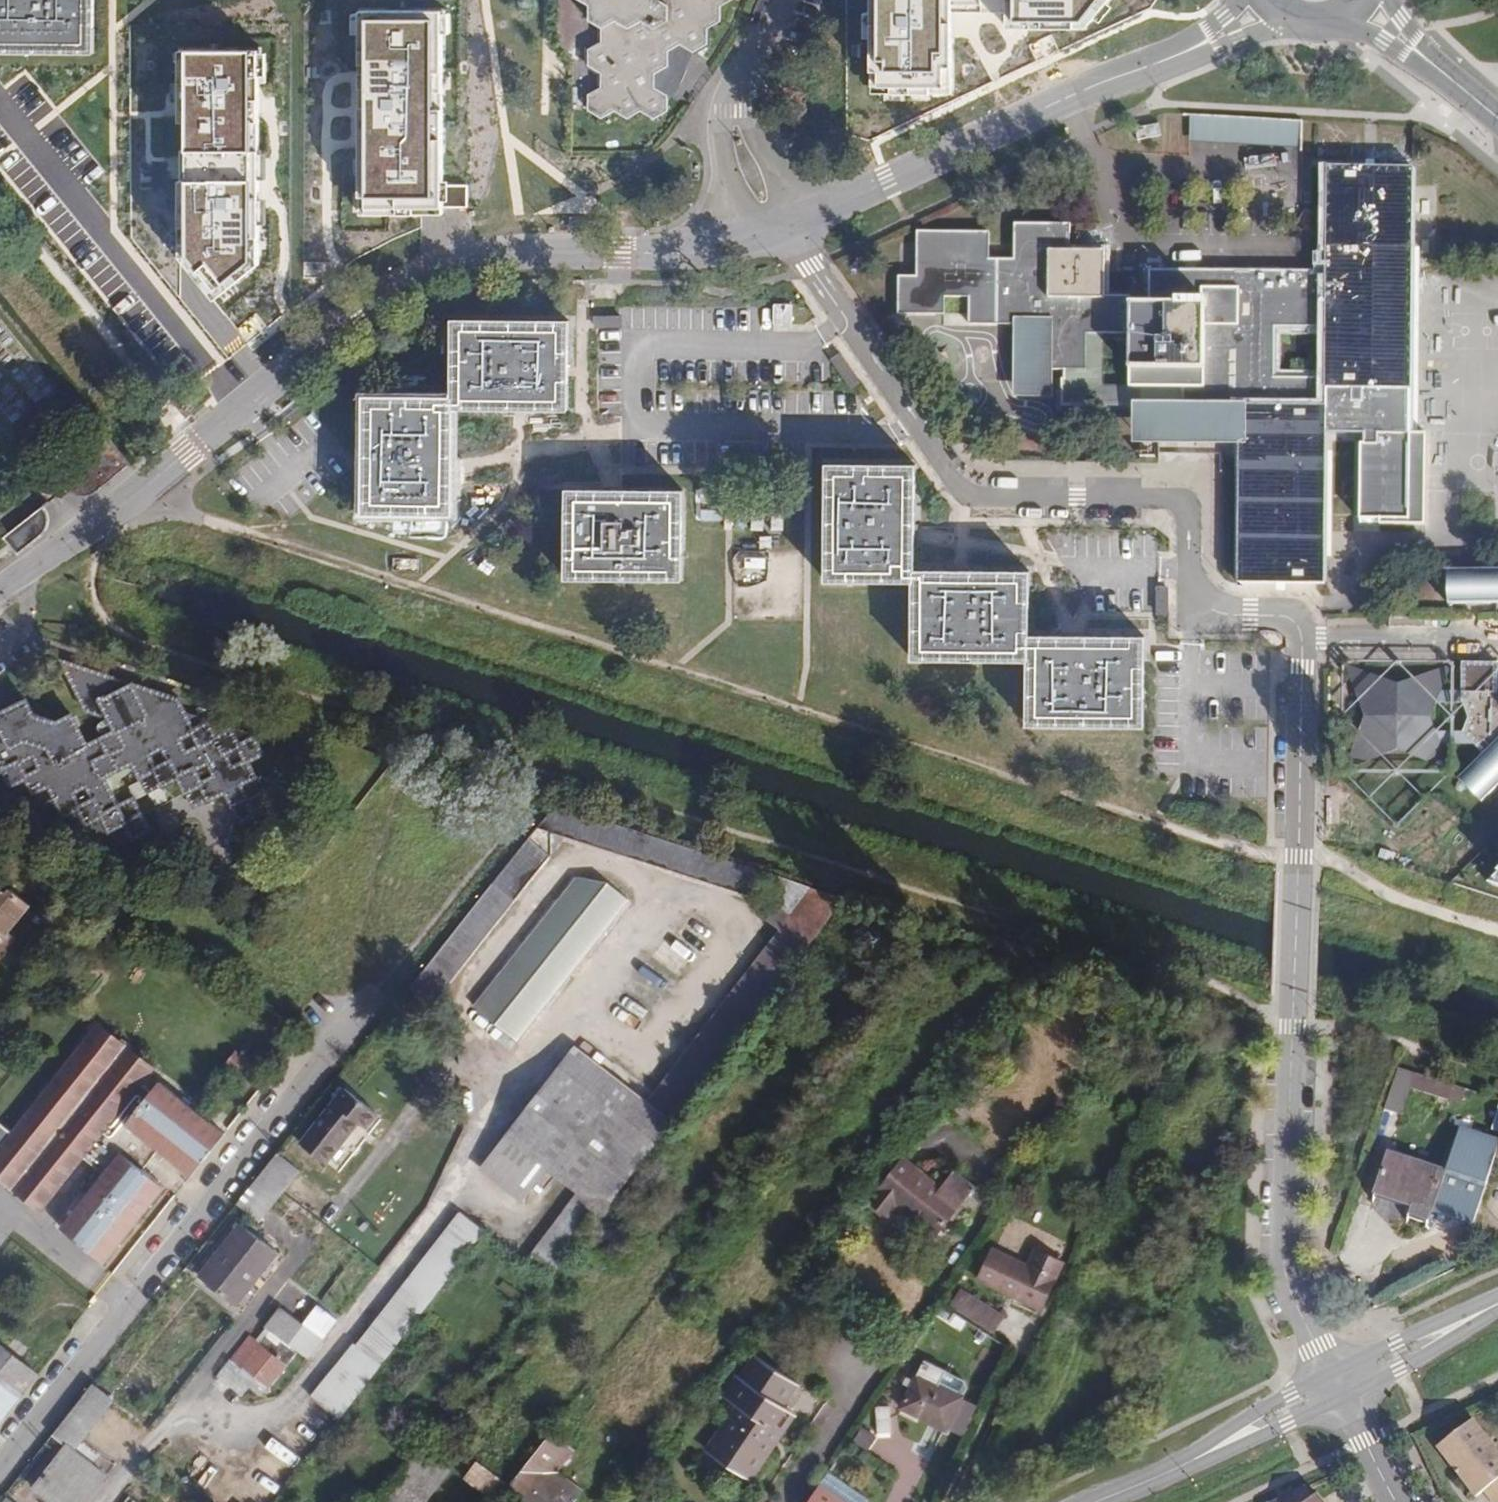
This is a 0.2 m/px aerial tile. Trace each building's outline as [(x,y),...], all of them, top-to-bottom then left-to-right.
[(94,59),(95,0),(0,0),(0,58),(94,59)] [(589,5),(589,20),(600,28),(599,41),(587,48),(587,65),(599,73),(599,85),(587,93),(587,109),(594,117),(613,110),(626,117),(638,110),(652,118),(665,110),(665,93),(653,86),(654,73),(666,66),(667,52),(680,45),(695,53),(709,43),(709,33),(721,21),(722,8),(735,0),(580,0),(589,5)] [(873,89),(950,90),(951,13),(1004,14),(1004,29),(1086,29),(1108,0),(874,0),(873,89)] [(441,10),(366,11),(369,209),(443,208),(441,10)] [(251,50),(186,51),(189,252),(215,288),(253,260),(251,50)] [(1200,146),(1306,151),(1307,124),(1201,120),(1200,146)] [(1411,439),(1413,175),(1327,174),(1327,279),(1326,445),(1360,445),(1359,528),(1379,528),(1379,530),(1424,531),(1425,440),(1411,439)] [(1059,414),(1131,415),(1241,416),(1241,458),(1241,466),(1241,589),(1324,590),(1326,445),(1327,279),(1149,279),(1149,314),(1132,313),(1132,305),(1105,304),(1105,261),(1071,260),(1070,234),(1015,232),(1016,273),(990,273),(989,246),(919,246),(919,291),(901,292),(900,328),(946,328),(945,309),(971,309),(972,335),(1010,335),(1051,336),(1050,378),(1060,378),(1059,414)] [(569,325),(455,324),(454,401),(366,399),(366,515),(454,517),(454,468),(455,412),(520,413),(570,413),(569,325)] [(1051,336),(1010,336),(1010,409),(1049,409),(1050,378),(1051,336)] [(1241,416),(1131,415),(1131,457),(1241,458),(1241,416)] [(130,472),(111,449),(94,462),(101,471),(71,494),(83,510),(130,472)] [(915,535),(915,456),(826,454),(830,487),(825,581),(916,586),(916,664),(1031,664),(1030,727),(1143,728),(1147,728),(1145,625),(1067,625),(1029,625),(1028,563),(915,559),(915,535)] [(679,585),(684,480),(564,477),(563,586),(679,585)] [(1497,581),(1450,579),(1450,611),(1473,612),(1473,607),(1483,607),(1483,612),(1497,613),(1497,580),(1497,581)] [(1497,659),(1464,658),(1460,699),(1453,698),(1452,658),(1397,660),(1345,662),(1345,723),(1345,776),(1393,817),(1446,776),(1437,750),(1472,750),(1481,760),(1456,785),(1479,810),(1497,790),(1497,698),(1496,698),(1497,659)] [(65,660),(61,662),(86,711),(109,719),(115,731),(85,745),(76,742),(69,746),(65,738),(58,736),(58,735),(59,734),(58,733),(58,732),(58,731),(57,730),(56,730),(55,729),(53,730),(52,730),(51,731),(49,728),(41,731),(38,724),(26,720),(19,723),(17,719),(10,723),(8,720),(0,717),(0,784),(24,792),(25,790),(49,797),(51,801),(66,793),(73,806),(58,814),(59,816),(98,829),(101,828),(123,835),(125,838),(155,848),(159,846),(132,792),(117,800),(102,772),(131,757),(138,772),(142,771),(160,777),(161,780),(176,772),(184,787),(187,786),(205,792),(207,795),(217,790),(250,800),(281,785),(279,781),(257,777),(251,762),(265,754),(256,736),(187,713),(180,698),(65,660)] [(27,699),(0,712),(0,717),(8,720),(10,723),(17,719),(19,723),(26,720),(38,724),(41,731),(49,728),(51,731),(52,730),(53,730),(55,729),(56,730),(57,730),(58,731),(58,732),(58,733),(59,734),(58,735),(58,736),(65,738),(69,746),(76,742),(85,745),(70,715),(58,721),(35,714),(27,699)] [(448,769),(408,755),(406,763),(446,777),(448,769)] [(49,797),(25,790),(24,792),(33,810),(51,801),(49,797)] [(250,800),(217,790),(234,825),(256,814),(250,800)] [(720,886),(738,863),(556,804),(537,828),(720,886)] [(1449,857),(1497,879),(1497,820),(1449,857)] [(123,835),(101,828),(98,829),(107,847),(125,838),(123,835)] [(549,856),(528,839),(409,987),(431,1005),(549,856)] [(771,873),(738,863),(720,886),(762,900),(771,873)] [(153,872),(144,869),(140,879),(149,882),(153,872)] [(773,874),(762,900),(749,933),(780,929),(647,1103),(588,1057),(495,1177),(523,1199),(547,1168),(578,1192),(602,1210),(844,898),(773,874)] [(474,1007),(517,1041),(628,900),(607,883),(578,876),(474,1007)] [(0,888),(0,957),(16,938),(8,932),(30,904),(11,889),(7,894),(0,888)] [(95,1027),(87,1038),(143,1081),(151,1070),(95,1027)] [(224,1133),(158,1081),(150,1091),(140,1083),(143,1081),(87,1038),(12,1135),(0,1125),(0,1175),(12,1159),(44,1184),(29,1203),(41,1212),(83,1158),(104,1174),(61,1228),(106,1263),(165,1187),(143,1170),(136,1164),(151,1144),(158,1150),(191,1175),(224,1133)] [(483,1168),(495,1177),(588,1057),(575,1048),(483,1168)] [(259,1069),(234,1050),(224,1063),(249,1082),(259,1069)] [(1466,1094),(1400,1068),(1385,1107),(1402,1114),(1415,1089),(1460,1101),(1466,1094)] [(376,1113),(345,1088),(302,1142),(327,1162),(358,1122),(365,1127),(376,1113)] [(1393,1150),(1373,1198),(1432,1213),(1479,1222),(1497,1156),(1497,1137),(1462,1127),(1441,1166),(1393,1150)] [(158,1150),(151,1144),(136,1164),(143,1170),(158,1150)] [(300,1171),(277,1153),(237,1203),(259,1222),(300,1171)] [(44,1184),(12,1159),(0,1175),(0,1181),(29,1203),(44,1184)] [(933,1197),(892,1167),(859,1210),(879,1224),(888,1213),(929,1244),(965,1197),(945,1182),(933,1197)] [(602,1210),(578,1192),(524,1262),(548,1281),(602,1210)] [(484,1232),(463,1216),(354,1348),(359,1352),(379,1368),(484,1232)] [(277,1252),(242,1224),(234,1234),(220,1251),(219,1252),(199,1277),(231,1302),(260,1265),(264,1268),(277,1252)] [(234,1234),(230,1230),(215,1249),(219,1252),(220,1251),(234,1234)] [(1055,1262),(1028,1250),(1020,1266),(985,1251),(971,1280),(1033,1310),(1055,1262)] [(309,1297),(291,1283),(275,1303),(280,1307),(273,1316),(266,1325),(307,1357),(336,1321),(317,1305),(310,1314),(301,1307),(309,1297)] [(997,1314),(957,1289),(945,1306),(987,1332),(997,1314)] [(268,1312),(273,1316),(280,1307),(275,1303),(268,1312)] [(261,1344),(250,1335),(231,1359),(267,1385),(269,1386),(293,1355),(280,1344),(276,1349),(264,1339),(261,1344)] [(0,1344),(0,1419),(37,1373),(0,1344)] [(319,1403),(359,1352),(354,1348),(353,1347),(311,1397),(319,1403)] [(379,1368),(359,1352),(319,1403),(339,1419),(379,1368)] [(267,1385),(231,1359),(221,1372),(245,1391),(250,1385),(261,1393),(267,1385)] [(747,1361),(732,1382),(738,1386),(753,1365),(747,1361)] [(787,1388),(753,1365),(738,1386),(724,1408),(734,1416),(708,1453),(728,1466),(724,1472),(741,1484),(755,1462),(785,1418),(772,1410),(787,1388)] [(960,1407),(920,1372),(893,1403),(933,1437),(960,1407)] [(738,1386),(732,1382),(728,1380),(714,1401),(724,1408),(738,1386)] [(91,1386),(53,1434),(67,1446),(34,1489),(48,1500),(47,1501),(87,1501),(107,1476),(92,1464),(99,1455),(82,1442),(112,1403),(91,1386)] [(1480,1427),(1452,1449),(1490,1498),(1485,1501),(1497,1501),(1497,1451),(1480,1427)] [(547,1436),(508,1487),(504,1491),(519,1501),(571,1501),(546,1483),(552,1475),(544,1470),(551,1461),(558,1467),(569,1453),(547,1436)] [(419,1449),(390,1485),(412,1501),(425,1501),(448,1472),(419,1449)] [(728,1466),(708,1453),(704,1459),(724,1472),(728,1466)] [(544,1470),(552,1475),(558,1467),(551,1461),(544,1470)] [(476,1462),(464,1478),(494,1501),(496,1501),(504,1491),(508,1487),(476,1462)] [(552,1475),(546,1483),(571,1501),(577,1494),(552,1475)] [(812,1489),(803,1501),(859,1501),(858,1501),(857,1498),(845,1489),(843,1491),(839,1489),(841,1487),(828,1478),(825,1479),(821,1476),(812,1489)] [(390,1485),(377,1501),(412,1501),(390,1485)] [(1317,1498),(1313,1500),(1303,1488),(1273,1501),(1320,1501),(1317,1498)]
